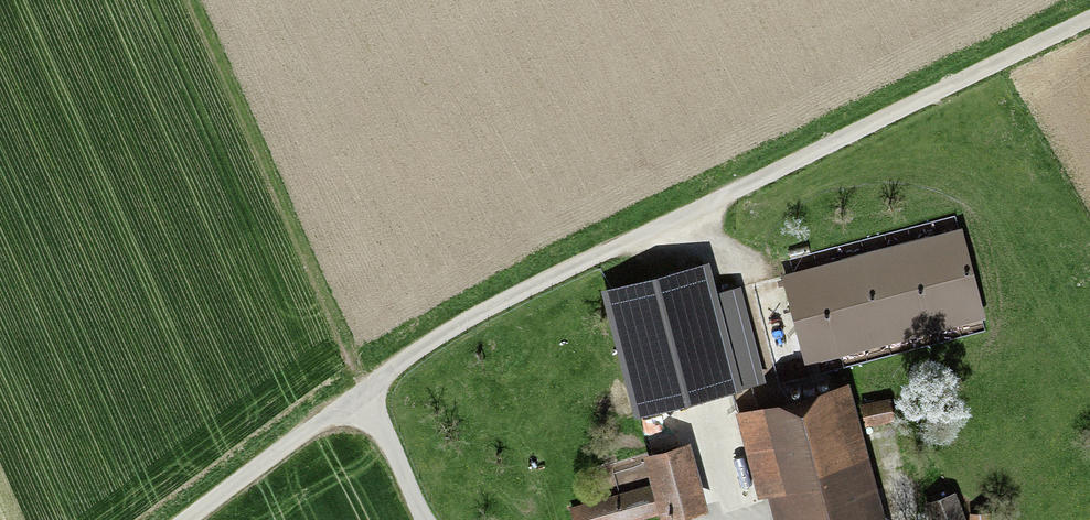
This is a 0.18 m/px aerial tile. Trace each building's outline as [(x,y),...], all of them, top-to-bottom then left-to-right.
[(960,235),(794,278),(814,355),(980,313),(960,235)] [(698,269),(616,292),(648,405),(730,382),(698,269)] [(750,450),(764,500),(779,495),(786,519),(891,519),(856,390),(742,421),(750,450)] [(897,403),(869,409),(873,428),(902,422),(897,403)] [(683,449),(649,459),(658,489),(575,512),(578,519),(630,519),(664,511),(666,519),(700,510),(683,449)] [(925,505),(931,519),(966,519),(955,494),(925,505)]
